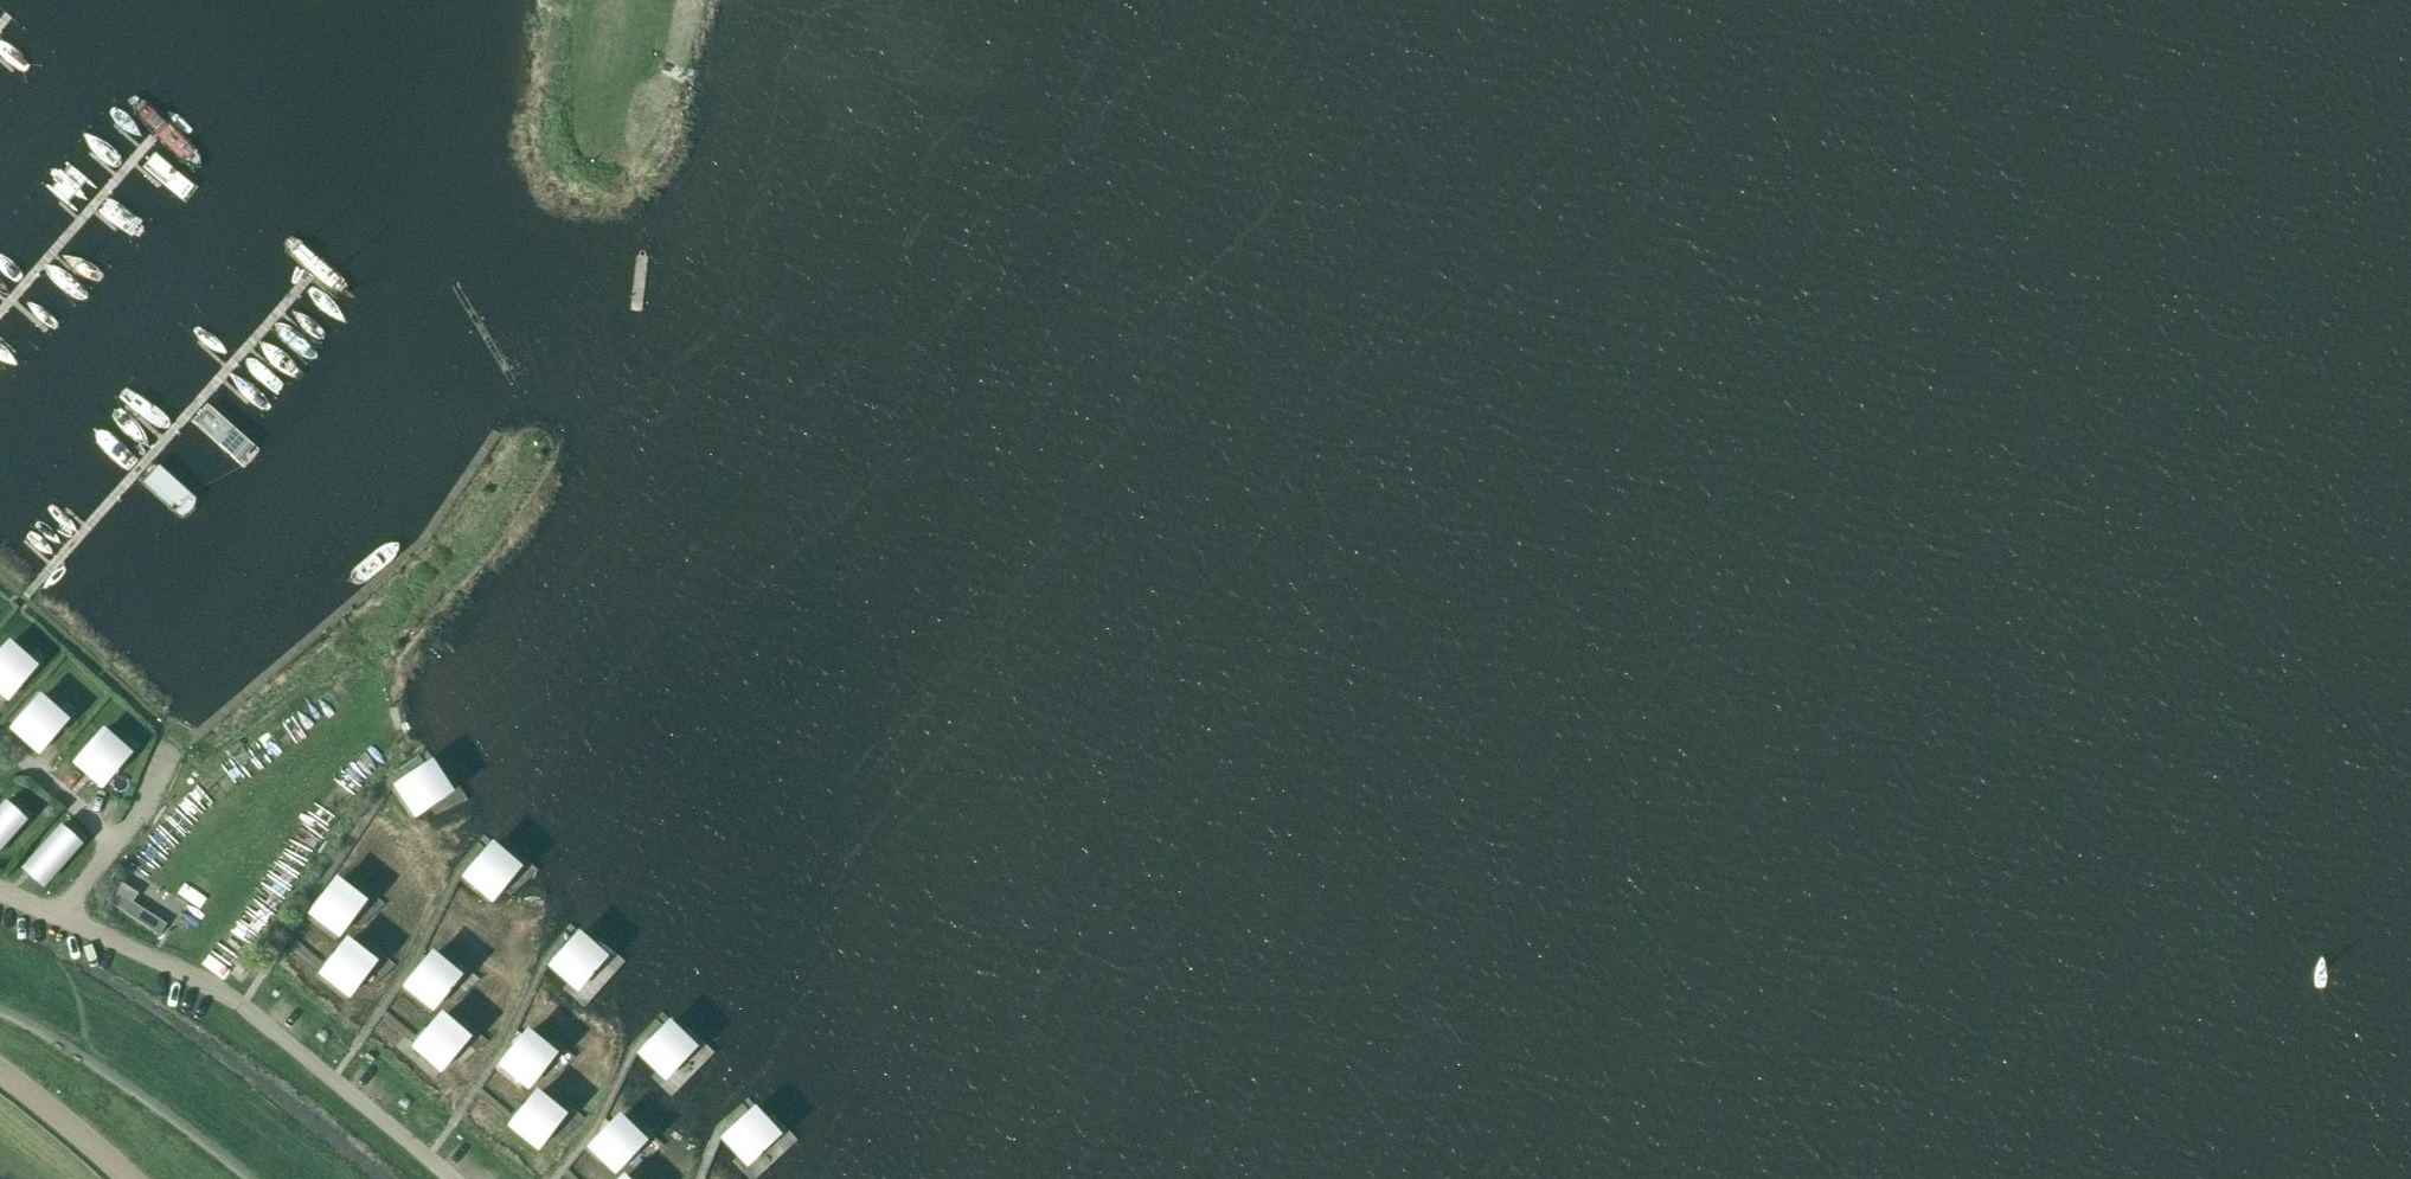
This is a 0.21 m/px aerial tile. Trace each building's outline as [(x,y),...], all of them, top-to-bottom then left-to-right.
[(203,184),(153,147),(136,167),(186,207),(203,184)] [(187,517),(143,477),(127,496),(170,535),(187,517)] [(0,656),(0,691),(10,700),(34,673),(7,648),(0,656)] [(13,729),(41,753),(65,726),(38,702),(13,729)] [(76,763),(104,787),(128,760),(101,735),(76,763)] [(398,787),(418,817),(448,797),(428,767),(398,787)] [(0,813),(0,850),(30,817),(11,800),(0,813)] [(26,869),(45,886),(87,839),(68,823),(26,869)] [(490,850),(467,877),(494,901),(517,873),(490,850)] [(337,881),(312,913),(340,935),(365,903),(337,881)] [(137,894),(120,883),(106,902),(158,935),(165,924),(130,903),(137,894)] [(553,966),(579,990),(603,963),(576,939),(553,966)] [(376,964),(348,942),(322,974),(350,996),(376,964)] [(407,987),(435,1010),(457,982),(430,960),(407,987)] [(469,1040),(442,1016),(415,1047),(442,1071),(469,1040)] [(667,1028),(642,1054),(667,1079),(692,1053),(667,1028)] [(525,1037),(503,1065),(530,1088),(553,1060),(525,1037)] [(512,1126),(540,1149),(562,1121),(535,1098),(512,1126)] [(725,1139),(749,1165),(776,1140),(751,1114),(725,1139)] [(591,1148),(617,1173),(642,1147),(616,1122),(591,1148)]
